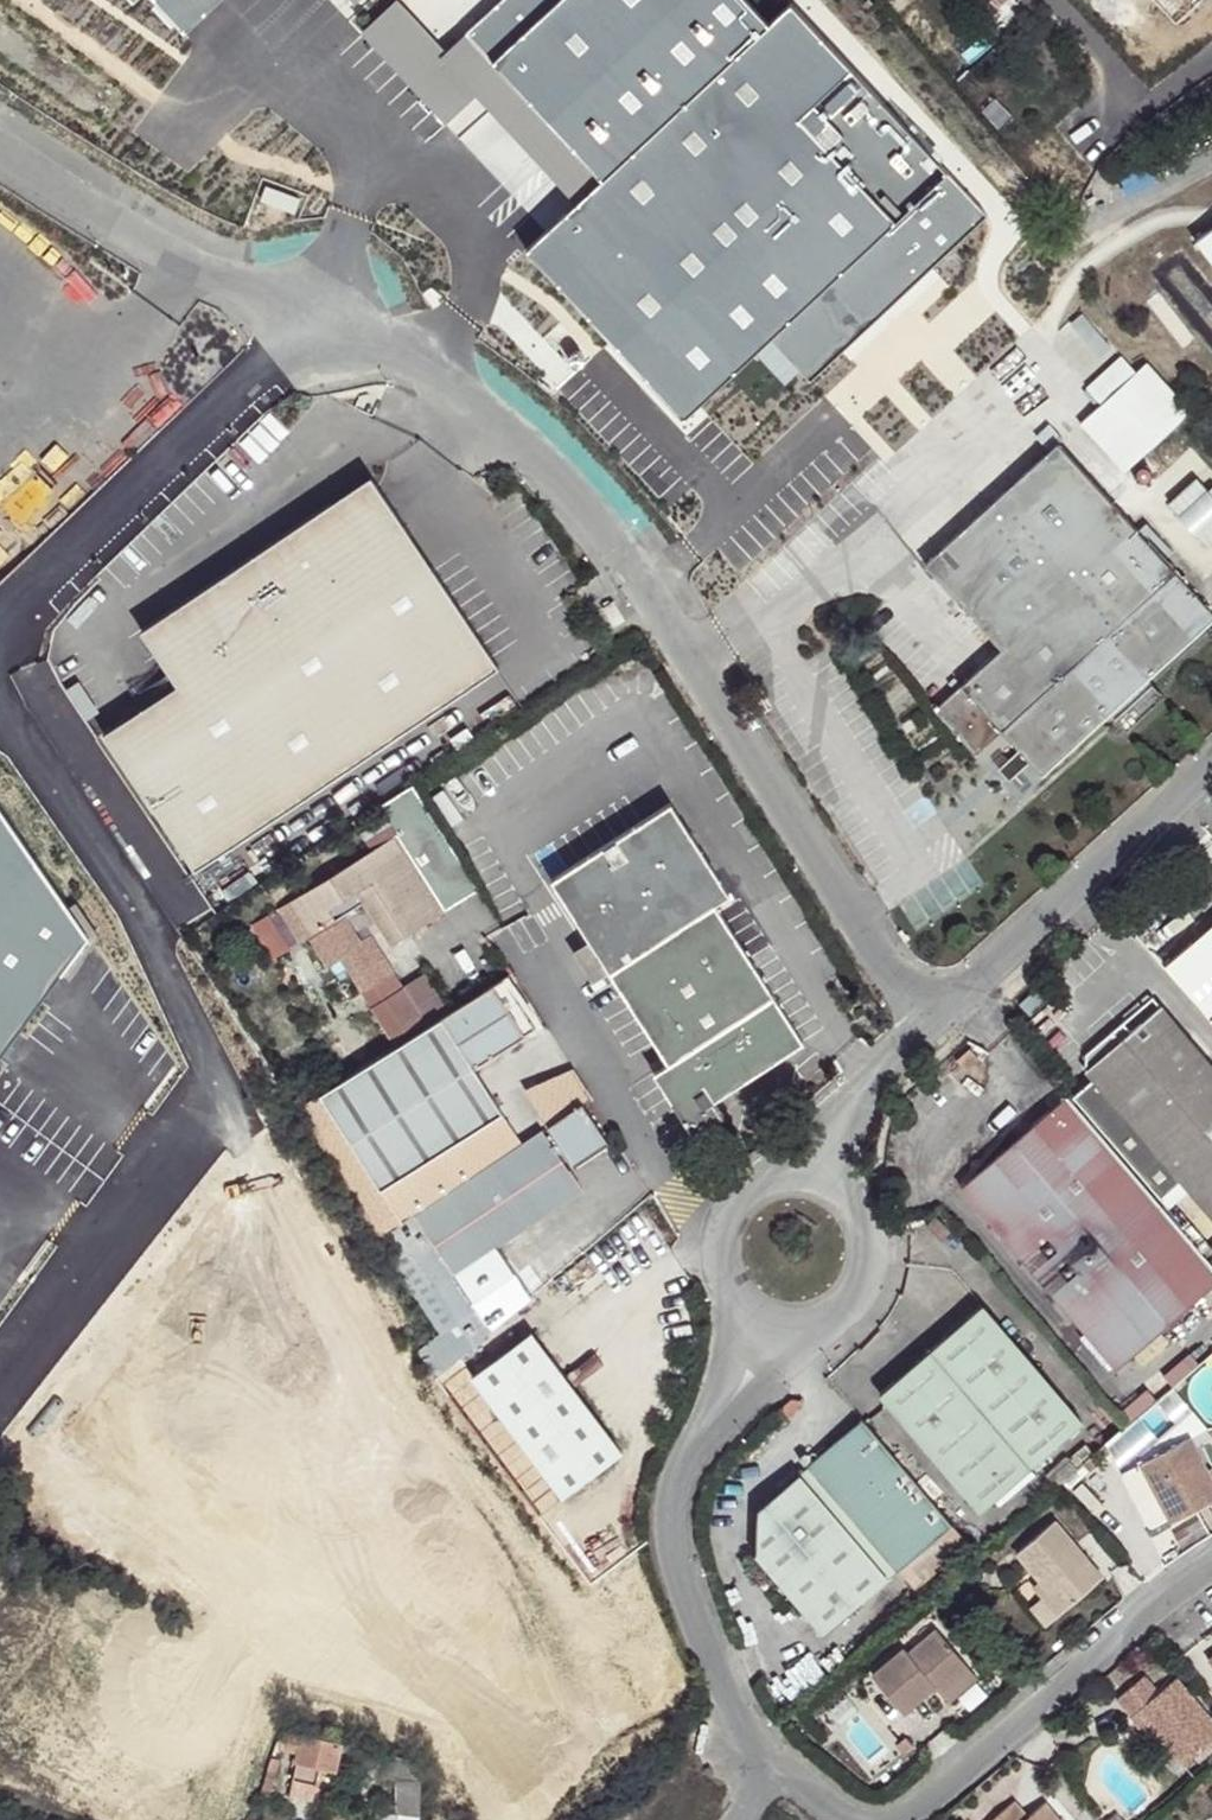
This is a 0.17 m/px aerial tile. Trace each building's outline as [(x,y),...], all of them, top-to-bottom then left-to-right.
[(181,36),(219,0),(147,0),(181,36)] [(468,38),(601,182),(521,256),(679,426),(766,346),(806,390),(990,220),(789,3),(764,26),(740,0),(509,0),(468,38)] [(1177,27),(1206,0),(1154,0),(1177,27)] [(1195,240),(1211,262),(1211,227),(1195,240)] [(1085,388),(1100,404),(1135,373),(1120,356),(1085,388)] [(1100,404),(1079,424),(1123,473),(1191,411),(1147,362),(1135,373),(1100,404)] [(1042,775),(1111,712),(1127,730),(1164,697),(1148,679),(1211,620),(1211,613),(1058,443),(925,564),(1001,649),(935,710),(975,754),(1001,730),(1042,775)] [(1211,540),(1211,484),(1193,463),(1174,479),(1183,489),(1166,504),(1204,547),(1211,540)] [(174,688),(100,739),(190,875),(495,670),(367,479),(137,634),(155,661),(174,688)] [(477,890),(413,785),(378,807),(385,818),(395,835),(372,850),(287,903),(309,937),(317,932),(335,961),(341,957),(348,952),(359,969),(351,974),(362,991),(393,972),(371,936),(361,942),(344,914),(364,902),(391,945),(477,890)] [(653,1072),(693,1134),(723,1115),(714,1100),(804,1042),(749,957),(715,904),(730,895),(671,803),(551,880),(590,941),(610,973),(622,992),(661,1052),(668,1063),(653,1072)] [(395,835),(385,818),(361,833),(372,850),(395,835)] [(0,819),(0,1066),(91,940),(0,819)] [(715,904),(749,957),(772,943),(738,889),(715,904)] [(309,937),(287,903),(280,908),(301,942),(309,937)] [(253,925),(274,959),(288,950),(267,916),(253,925)] [(1165,965),(1211,1020),(1211,924),(1165,965)] [(317,932),(309,937),(327,966),(335,961),(317,932)] [(610,973),(590,941),(575,951),(595,983),(610,973)] [(348,952),(341,957),(351,974),(359,969),(348,952)] [(393,972),(362,991),(372,1007),(403,987),(393,972)] [(425,973),(403,987),(428,1026),(450,1012),(425,973)] [(535,1028),(503,978),(450,1012),(428,1026),(397,1046),(320,1095),(401,1222),(521,1141),(474,1067),(535,1028)] [(403,987),(372,1007),(397,1046),(428,1026),(403,987)] [(1039,987),(1020,1004),(1029,1014),(1048,997),(1039,987)] [(1160,1006),(1131,1032),(1123,1023),(1086,1054),(1086,1069),(1094,1078),(1073,1096),(1160,1197),(1181,1179),(1211,1216),(1211,1066),(1160,1006)] [(522,1088),(546,1124),(588,1096),(571,1071),(522,1088)] [(961,1187),(1116,1368),(1211,1286),(1211,1266),(1067,1096),(961,1187)] [(574,1166),(609,1143),(582,1102),(547,1126),(550,1131),(543,1136),(540,1131),(522,1143),(521,1141),(401,1222),(377,1239),(442,1336),(421,1355),(437,1376),(489,1332),(464,1294),(493,1275),(481,1258),(581,1192),(559,1159),(566,1154),(574,1166)] [(1083,1422),(981,1305),(880,1393),(981,1510),(1083,1422)] [(563,1498),(622,1452),(530,1333),(471,1379),(563,1498)] [(1108,1442),(1122,1470),(1190,1435),(1205,1427),(1171,1388),(1108,1442)] [(791,1399),(779,1410),(783,1414),(799,1400),(791,1399)] [(967,1542),(862,1419),(757,1509),(755,1554),(823,1634),(898,1570),(914,1588),(967,1542)] [(1190,1435),(1122,1470),(1150,1524),(1168,1515),(1171,1521),(1211,1499),(1211,1479),(1211,1477),(1206,1467),(1190,1435)] [(1093,1455),(1082,1463),(1089,1471),(1099,1463),(1093,1455)] [(1089,1471),(1082,1463),(1061,1481),(1068,1489),(1089,1471)] [(98,1476),(89,1468),(82,1475),(82,1482),(91,1483),(98,1476)] [(1057,1616),(1102,1578),(1053,1521),(1015,1554),(1038,1580),(1050,1595),(1044,1600),(1057,1616)] [(1050,1595),(1038,1580),(1031,1586),(1044,1600),(1050,1595)] [(1057,1616),(1044,1600),(1032,1610),(1045,1626),(1057,1616)] [(903,1648),(871,1674),(899,1708),(917,1693),(921,1697),(935,1686),(941,1693),(970,1669),(936,1629),(915,1647),(917,1650),(910,1656),(907,1653),(903,1648)] [(915,1647),(907,1653),(910,1656),(917,1650),(915,1647)] [(970,1669),(941,1693),(948,1701),(976,1677),(970,1669)] [(1117,1699),(1132,1717),(1139,1712),(1158,1734),(1185,1765),(1211,1742),(1211,1721),(1176,1678),(1158,1693),(1144,1676),(1117,1699)] [(917,1693),(899,1708),(903,1712),(921,1697),(917,1693)] [(1139,1712),(1132,1717),(1151,1740),(1158,1734),(1139,1712)] [(333,1771),(341,1742),(303,1731),(302,1737),(285,1732),(281,1745),(300,1751),(288,1797),(312,1802),(319,1767),(333,1771)] [(904,1738),(895,1746),(904,1756),(913,1748),(904,1738)] [(398,1815),(419,1816),(420,1779),(418,1779),(418,1765),(410,1759),(387,1754),(382,1776),(396,1778),(398,1815)] [(265,1777),(260,1795),(268,1797),(273,1779),(265,1777)] [(991,1819),(1058,1819),(1044,1803),(1027,1817),(1014,1801),(991,1819)]
